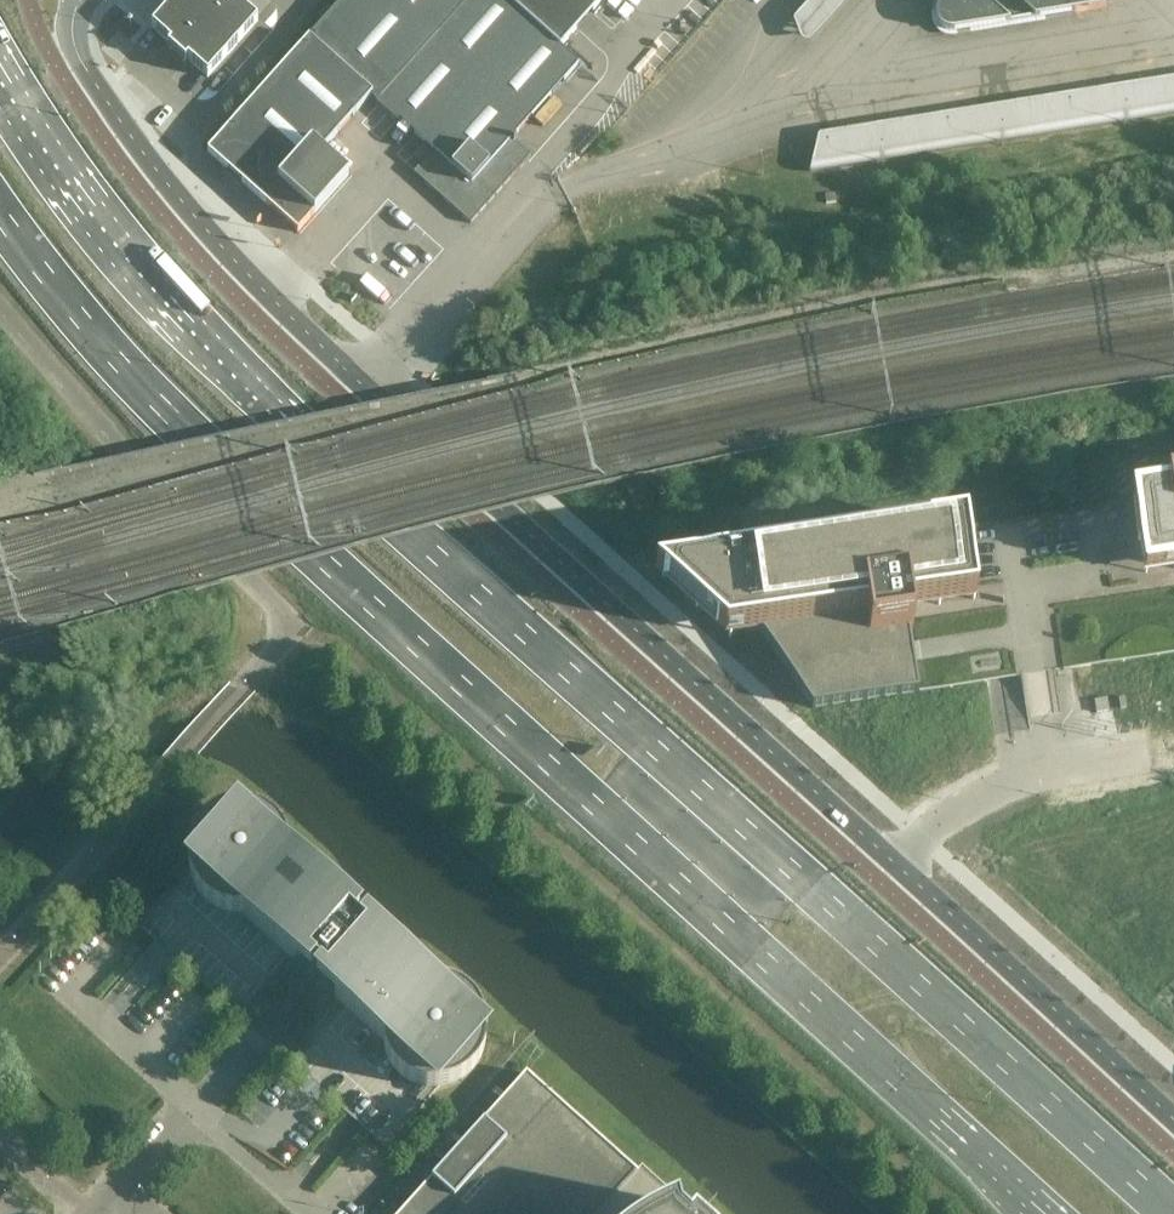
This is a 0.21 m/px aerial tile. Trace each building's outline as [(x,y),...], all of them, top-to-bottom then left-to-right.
[(179,52),(207,77),(257,21),(233,0),(174,0),(151,26),(179,52)] [(208,151),(207,151),(298,232),(348,176),(320,151),(371,94),(434,150),(414,173),(470,223),(531,156),(512,139),(579,64),(561,47),(603,0),(342,0),(333,10),(328,6),(319,16),(324,20),(208,151)] [(794,20),(801,38),(810,41),(847,0),(812,0),(794,20)] [(939,6),(936,10),(935,13),(935,18),(936,21),(937,24),(939,27),(943,30),(946,31),(949,32),(954,32),(1074,13),(1060,0),(944,0),(939,6)] [(820,136),(810,174),(1173,115),(1173,81),(820,136)] [(1133,501),(1144,574),(1173,569),(1173,482),(1165,484),(1167,496),(1133,501)] [(964,527),(655,575),(725,638),(762,633),(812,708),(919,692),(909,631),(912,630),(909,610),(976,600),(964,527)] [(137,924),(150,936),(165,949),(313,1082),(356,1120),(385,1147),(485,1036),(237,813),(137,924)] [(139,948),(132,942),(127,949),(133,955),(139,948)] [(445,1164),(400,1213),(683,1213),(526,1073),(445,1164)] [(460,1146),(456,1142),(449,1136),(434,1153),(445,1164),(460,1146)]
